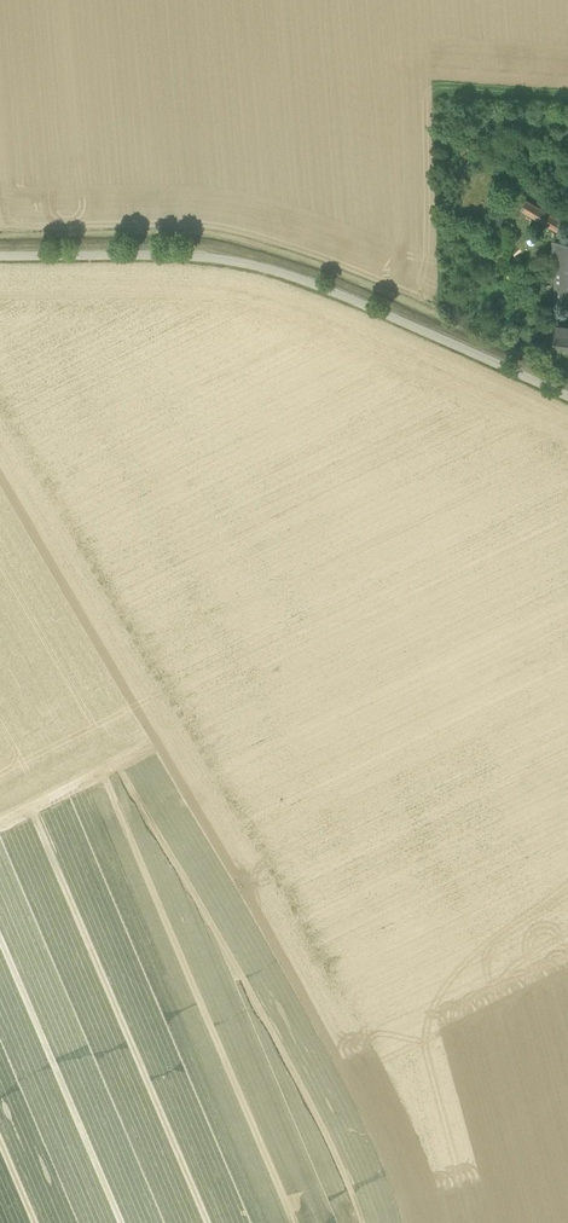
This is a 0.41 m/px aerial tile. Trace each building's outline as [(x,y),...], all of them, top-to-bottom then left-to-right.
[(515,207),(552,228),(557,219),(519,198),(515,207)] [(552,300),(567,300),(567,240),(551,240),(552,300)] [(567,355),(567,327),(553,325),(551,353),(567,355)]
